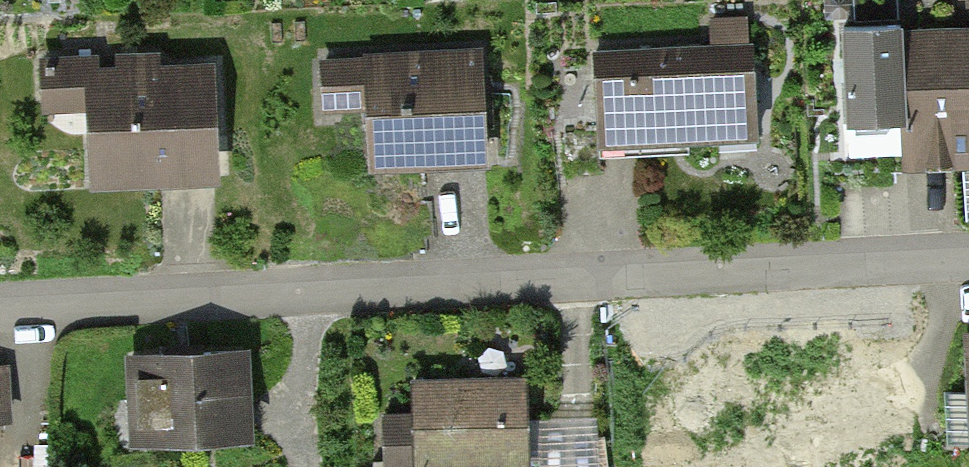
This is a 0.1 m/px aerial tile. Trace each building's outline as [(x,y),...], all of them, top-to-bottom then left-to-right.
[(713,48),(594,54),(599,142),(757,134),(752,46),(747,47),(746,21),(712,23),(713,48)] [(900,25),(844,27),(849,125),(904,122),(900,35),(900,25)] [(900,35),(904,122),(905,161),(968,159),(968,32),(900,35)] [(476,57),(325,64),(327,107),(372,104),(375,162),(481,156),(476,57)] [(92,61),(45,63),(48,108),(93,106),(96,178),(160,175),(159,163),(214,160),(210,70),(156,73),(156,58),(122,59),(122,74),(93,76),(92,61)] [(243,349),(133,355),(139,442),(248,436),(243,349)] [(0,362),(0,417),(8,417),(5,362),(0,362)] [(414,418),(385,419),(386,466),(529,463),(526,381),(413,384),(414,418)] [(542,416),(545,466),(604,466),(601,412),(542,416)]
